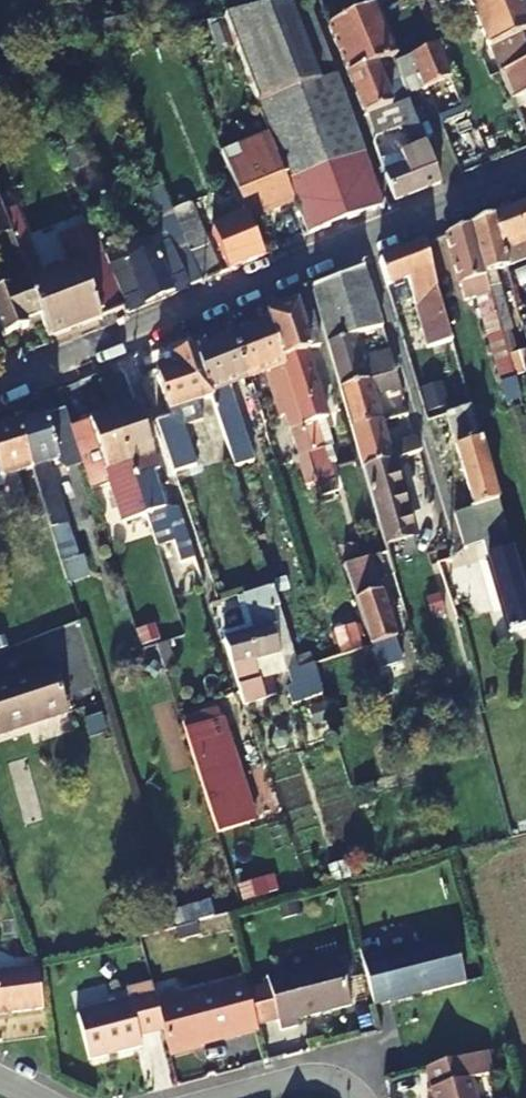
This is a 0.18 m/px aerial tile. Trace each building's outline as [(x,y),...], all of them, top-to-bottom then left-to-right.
[(393,80),(401,77),(395,61),(393,57),(380,19),(406,10),(416,32),(431,27),(427,19),(420,0),(386,0),(329,27),(365,116),(368,114),(392,105),(389,98),(384,84),(393,80)] [(433,0),(420,0),(427,19),(439,14),(433,0)] [(490,46),(495,44),(501,73),(525,62),(525,7),(523,0),(472,0),(490,46)] [(438,45),(449,73),(458,70),(440,24),(431,27),(438,45)] [(438,45),(395,61),(401,77),(408,95),(451,78),(449,73),(438,45)] [(501,73),(512,99),(525,93),(525,62),(501,73)] [(369,191),(377,192),(352,122),(335,76),(257,104),(277,156),(295,200),(309,237),(375,210),(369,197),(369,191)] [(398,95),(393,80),(384,84),(389,98),(398,95)] [(443,182),(409,97),(395,103),(392,105),(368,114),(377,136),(403,126),(411,146),(399,151),(405,164),(387,171),(397,200),(443,182)] [(248,219),(295,200),(277,156),(231,176),(246,216),(248,219)] [(382,207),(377,192),(369,191),(369,197),(375,210),(382,207)] [(13,208),(8,194),(0,197),(0,206),(2,212),(13,208)] [(162,224),(175,219),(166,195),(153,200),(162,224)] [(525,237),(525,202),(495,214),(504,246),(525,237)] [(113,275),(122,271),(95,204),(86,208),(113,275)] [(16,283),(0,289),(0,324),(4,334),(42,315),(2,212),(0,206),(0,239),(16,283)] [(17,206),(13,208),(2,212),(42,315),(51,336),(98,317),(101,324),(128,312),(115,280),(110,282),(95,245),(76,252),(81,264),(73,267),(59,273),(52,256),(37,261),(17,206)] [(485,271),(497,267),(506,263),(504,246),(495,214),(471,224),(485,271)] [(248,219),(246,216),(212,230),(227,271),(262,256),(248,219)] [(198,219),(179,227),(201,282),(219,274),(198,219)] [(478,293),(484,313),(496,310),(495,306),(492,298),(489,285),(485,271),(471,224),(448,233),(466,296),(478,293)] [(441,340),(453,338),(426,242),(381,259),(388,286),(409,278),(416,303),(422,301),(426,317),(435,315),(441,340)] [(129,268),(122,271),(113,275),(115,280),(128,312),(192,285),(177,249),(158,257),(155,250),(126,262),(129,268)] [(68,255),(73,267),(81,264),(76,252),(68,255)] [(314,286),(330,343),(355,336),(383,327),(366,265),(314,286)] [(489,285),(501,282),(497,267),(485,271),(489,285)] [(492,298),(504,293),(501,282),(489,285),(492,298)] [(495,306),(507,303),(504,293),(492,298),(495,306)] [(508,353),(517,350),(511,329),(515,329),(507,303),(495,306),(496,310),(502,331),(508,353)] [(298,305),(268,315),(269,319),(282,359),(308,351),(322,346),(312,311),(301,314),(298,305)] [(496,310),(484,313),(491,335),(502,331),(496,310)] [(298,456),(307,453),(311,452),(282,359),(269,319),(235,332),(249,378),(266,372),(279,415),(286,414),(298,456)] [(225,435),(244,428),(231,384),(249,378),(235,332),(197,348),(212,395),(225,435)] [(342,388),(398,374),(392,351),(363,360),(355,336),(330,343),(342,388)] [(188,402),(193,416),(195,421),(210,417),(200,399),(212,395),(197,348),(176,357),(179,368),(160,374),(170,409),(174,408),(188,402)] [(520,362),(517,350),(508,353),(511,365),(520,362)] [(311,452),(325,448),(318,420),(328,417),(308,351),(282,359),(311,452)] [(354,429),(382,420),(375,395),(402,387),(398,374),(342,388),(354,429)] [(443,386),(422,388),(424,410),(446,407),(443,386)] [(175,412),(179,421),(193,416),(188,402),(174,408),(175,412)] [(160,468),(138,403),(114,411),(146,509),(166,503),(155,469),(160,468)] [(448,411),(476,508),(499,501),(472,405),(448,411)] [(48,413),(58,444),(74,438),(65,408),(48,413)] [(122,518),(146,509),(114,411),(93,418),(122,518)] [(187,445),(179,421),(175,412),(159,418),(175,468),(198,461),(193,444),(187,445)] [(31,467),(59,558),(67,555),(63,545),(68,543),(61,521),(65,520),(48,463),(57,459),(43,414),(17,422),(31,467)] [(388,444),(382,420),(354,429),(365,468),(393,460),(421,452),(416,437),(388,444)] [(17,422),(0,426),(0,513),(28,504),(17,471),(31,467),(17,422)] [(257,423),(244,428),(225,435),(225,438),(229,447),(232,460),(265,449),(257,423)] [(229,447),(225,438),(218,439),(220,449),(229,447)] [(329,461),(325,448),(311,452),(314,465),(329,461)] [(414,532),(393,460),(365,468),(385,541),(414,532)] [(525,595),(499,501),(476,508),(455,514),(465,549),(487,543),(503,603),(525,595)] [(183,555),(195,551),(180,507),(169,510),(183,555)] [(370,644),(396,636),(374,565),(349,573),(370,644)] [(272,605),(278,602),(271,582),(246,590),(258,628),(226,637),(243,690),(247,700),(277,690),(272,671),(260,675),(254,656),(281,648),(272,605)] [(311,694),(322,690),(313,661),(298,665),(293,648),(286,649),(292,680),(306,676),(311,694)] [(61,703),(48,658),(0,672),(0,721),(61,703)] [(183,721),(218,832),(255,821),(220,710),(183,721)] [(236,882),(242,906),(266,900),(260,876),(236,882)] [(415,984),(417,991),(460,980),(446,933),(373,951),(371,944),(354,949),(368,1003),(385,999),(383,992),(415,984)] [(258,976),(273,1028),(290,1023),(289,1018),(344,1002),(331,957),(258,976)] [(42,1012),(37,970),(0,975),(0,1016),(42,1012)] [(135,1032),(159,1026),(152,1002),(147,980),(121,987),(123,999),(71,1012),(83,1056),(136,1044),(135,1032)] [(165,1050),(252,1028),(240,980),(152,1002),(159,1026),(165,1050)] [(385,999),(417,991),(415,984),(383,992),(385,999)] [(478,1052),(420,1067),(427,1097),(468,1097),(463,1081),(484,1075),(478,1052)]
